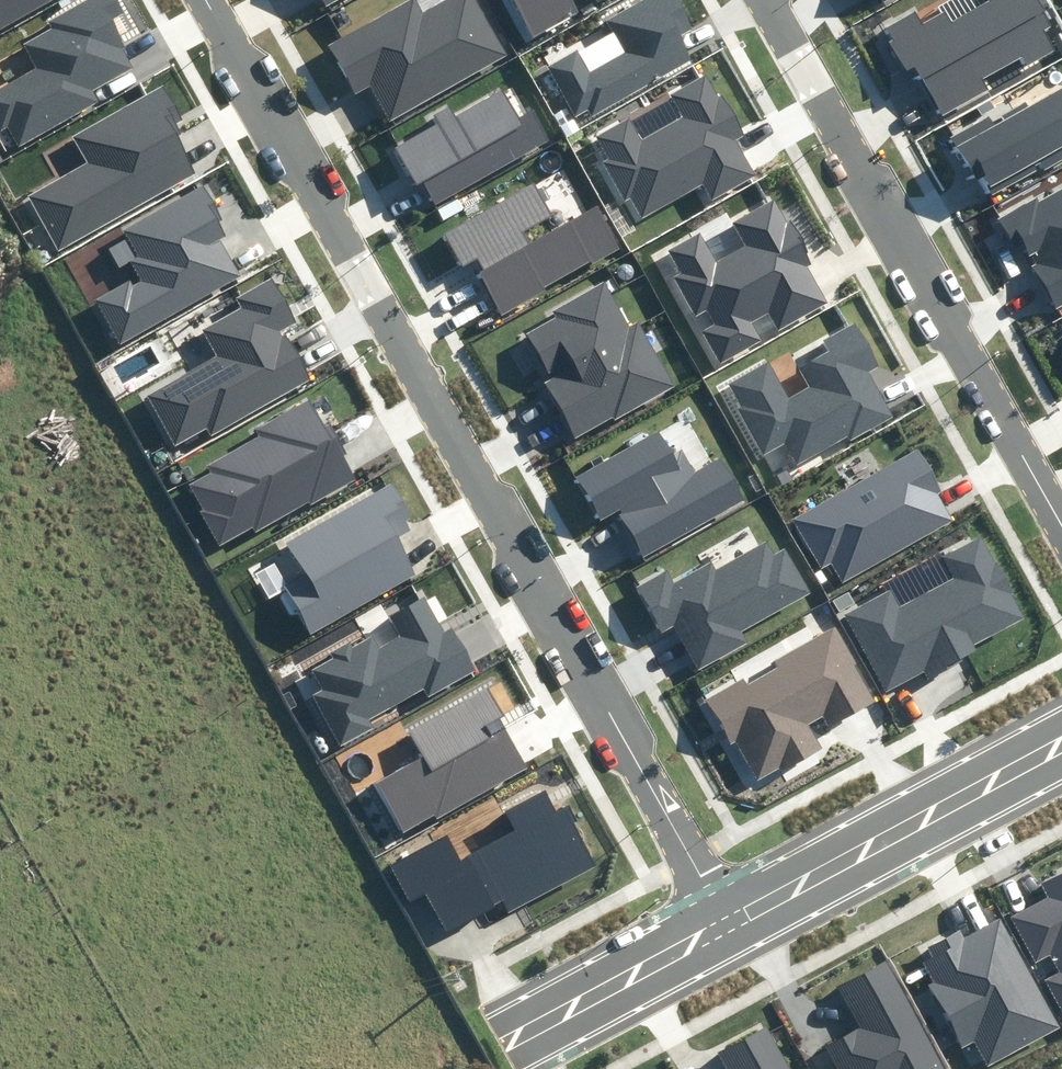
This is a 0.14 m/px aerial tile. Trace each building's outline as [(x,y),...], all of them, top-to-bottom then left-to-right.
[(133,69),(105,21),(121,12),(114,0),(89,0),(49,23),(52,28),(24,45),(37,68),(0,89),(0,131),(7,127),(18,147),(99,100),(94,91),(133,69)] [(48,0),(0,0),(0,26),(48,0)] [(509,55),(479,0),(442,0),(423,10),(417,0),(405,0),(326,43),(354,93),(372,83),(392,119),(509,55)] [(534,33),(574,10),(569,0),(516,0),(534,33)] [(678,0),(645,0),(607,22),(624,52),(591,70),(579,49),(547,67),(575,117),(590,109),(594,116),(692,62),(679,38),(694,30),(678,0)] [(951,21),(944,8),(918,23),(913,13),(887,28),(939,120),(991,90),(984,78),(1021,58),(1025,66),(1054,50),(1044,31),(1053,25),(1039,0),(989,0),(951,21)] [(717,94),(708,76),(671,96),(682,117),(639,140),(629,121),(598,138),(610,160),(605,162),(625,198),(629,196),(640,216),(703,182),(713,199),(756,176),(736,141),(746,136),(722,91),(717,94)] [(544,83),(545,84),(546,85),(548,86),(549,86),(551,85),(552,84),(553,83),(553,82),(553,80),(552,79),(551,78),(549,77),(548,77),(547,77),(545,78),(545,79),(544,80),(544,82),(544,83)] [(185,121),(167,86),(74,136),(89,164),(29,196),(57,249),(199,173),(174,126),(185,121)] [(434,204),(547,142),(531,112),(520,118),(503,87),(451,115),(447,108),(435,115),(439,122),(392,148),(413,185),(420,181),(434,204)] [(997,124),(992,114),(950,136),(974,180),(983,175),(993,192),(1061,155),(1061,88),(997,124)] [(1,145),(2,147),(5,148),(7,148),(9,147),(11,145),(12,143),(13,141),(13,139),(11,137),(10,135),(8,134),(5,134),(3,134),(1,135),(0,137),(0,145),(1,145)] [(552,216),(534,184),(444,234),(462,265),(472,260),(503,314),(621,248),(597,205),(530,243),(524,231),(552,216)] [(231,231),(205,186),(122,233),(144,273),(97,300),(121,341),(239,274),(219,238),(231,231)] [(999,219),(1015,250),(1024,245),(1056,306),(1061,303),(1061,187),(999,219)] [(786,220),(776,202),(736,225),(748,246),(719,262),(702,232),(672,249),(685,273),(679,276),(698,311),(709,305),(719,323),(705,331),(722,361),(761,339),(751,320),(766,312),(776,329),(827,300),(807,263),(812,260),(788,219),(786,220)] [(553,220),(554,222),(556,223),(558,224),(560,224),(563,223),(564,222),(566,220),(566,217),(566,215),(565,213),(563,211),(561,210),(559,210),(557,210),(555,211),(553,213),(552,215),(552,217),(553,220)] [(37,258),(39,260),(40,262),(43,262),(45,262),(47,262),(49,260),(50,258),(51,256),(51,253),(49,251),(48,250),(46,249),(43,248),(41,249),(39,250),(38,252),(37,254),(37,256),(37,258)] [(619,275),(621,277),(622,278),(625,279),(627,279),(629,278),(631,277),(632,275),(633,273),(633,270),(632,268),(630,266),(628,265),(625,265),(623,266),(621,267),(620,268),(619,270),(619,273),(619,275)] [(299,320),(274,276),(237,297),(243,307),(203,329),(217,354),(145,394),(174,445),(208,425),(214,435),(312,380),(283,329),(299,320)] [(523,332),(548,373),(629,326),(605,285),(523,332)] [(638,321),(629,326),(548,373),(551,379),(543,383),(574,437),(612,415),(615,420),(676,386),(638,321)] [(767,361),(723,385),(764,460),(784,449),(795,469),(891,417),(865,370),(876,364),(855,326),(828,340),(833,349),(798,368),(808,386),(786,398),(767,361)] [(203,510),(332,438),(310,397),(252,428),(257,438),(205,466),(209,473),(189,484),(203,510)] [(746,502),(720,457),(687,475),(662,431),(577,479),(603,524),(618,515),(643,560),(746,502)] [(332,438),(203,510),(220,542),(255,523),(258,530),(354,478),(332,438)] [(918,448),(793,520),(822,570),(830,566),(842,585),(954,521),(937,491),(941,488),(918,448)] [(156,460),(157,461),(158,462),(160,463),(161,463),(163,462),(165,461),(165,460),(166,458),(166,456),(165,455),(164,453),(162,453),(160,452),(159,453),(157,454),(156,455),(155,456),(155,458),(156,460)] [(171,479),(172,481),(173,482),(175,483),(177,483),(178,482),(180,481),(181,479),(181,478),(181,476),(180,474),(179,473),(177,472),(176,472),(174,472),(172,473),(171,474),(171,476),(171,478),(171,479)] [(415,527),(392,487),(286,546),(302,574),(286,583),(314,633),(418,575),(397,537),(415,527)] [(893,590),(844,616),(884,692),(925,671),(929,678),(979,652),(975,645),(1025,618),(981,535),(942,556),(954,579),(902,606),(893,590)] [(810,594),(785,551),(773,558),(766,545),(718,572),(712,561),(675,582),(666,567),(634,585),(661,633),(673,626),(699,670),(748,643),(742,632),(810,594)] [(445,633),(426,599),(393,618),(404,637),(378,651),(371,638),(313,671),(322,688),(312,693),(342,745),(375,727),(371,721),(421,692),(425,699),(475,671),(452,629),(445,633)] [(756,781),(819,748),(808,726),(824,717),(829,727),(874,703),(835,632),(706,701),(730,746),(735,743),(756,781)] [(412,756),(368,782),(400,837),(525,765),(498,718),(502,716),(485,687),(400,735),(412,756)] [(314,741),(315,743),(316,744),(318,744),(320,744),(321,744),(323,743),(324,741),(324,739),(324,738),(323,736),(322,735),(320,734),(318,734),(317,734),(315,735),(314,736),(314,738),(313,739),(314,741)] [(319,751),(320,752),(322,754),(323,754),(325,754),(327,754),(328,753),(329,751),(330,749),(329,747),(329,746),(327,745),(326,744),(324,744),(322,744),(321,745),(320,746),(319,748),(319,749),(319,751)] [(556,815),(546,797),(509,816),(518,833),(463,863),(448,835),(389,867),(409,905),(423,898),(442,933),(502,902),(508,913),(598,866),(568,809),(556,815)] [(1061,1007),(1061,872),(1040,884),(1047,898),(1011,916),(1035,963),(1051,955),(1061,974),(1049,981),(1061,1007)] [(1058,1028),(999,919),(965,938),(960,929),(927,947),(932,958),(923,963),(934,983),(928,986),(963,1049),(976,1042),(988,1065),(1058,1028)] [(886,959),(836,986),(858,1027),(823,1046),(835,1068),(946,1068),(886,959)] [(767,1028),(718,1054),(726,1068),(789,1068),(767,1028)]
